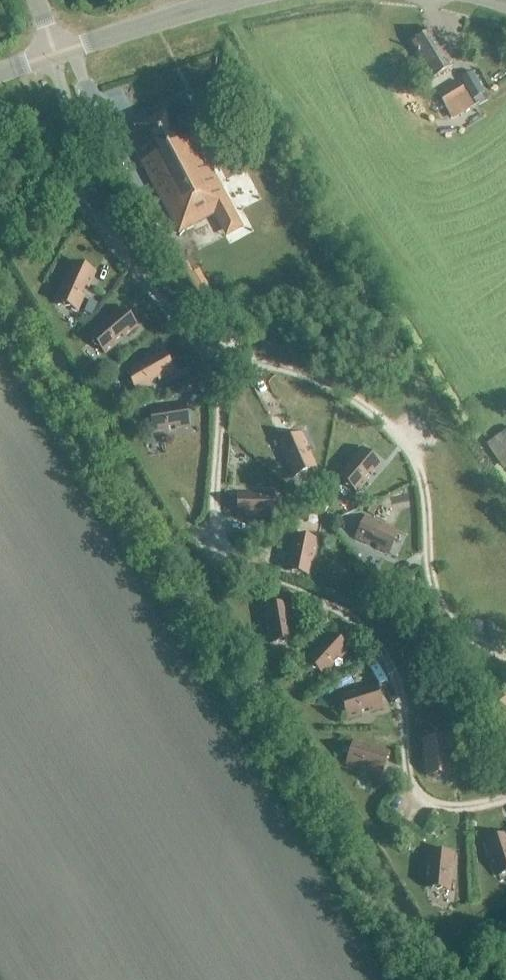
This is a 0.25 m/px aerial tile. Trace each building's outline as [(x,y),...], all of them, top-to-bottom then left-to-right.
[(433,78),(453,66),(432,31),(412,43),(433,78)] [(484,92),(472,72),(461,79),(473,98),(484,92)] [(459,81),(437,94),(452,119),(474,106),(459,81)] [(225,236),(243,227),(201,149),(215,141),(205,121),(190,129),(178,106),(126,134),(178,233),(210,216),(212,220),(216,218),(225,236)] [(462,134),(477,128),(473,118),(458,124),(462,134)] [(245,207),(261,199),(246,169),(230,177),(245,207)] [(48,191),(50,198),(58,196),(55,189),(48,191)] [(78,310),(95,271),(73,261),(56,300),(78,310)] [(137,325),(121,307),(89,334),(105,353),(137,325)] [(174,371),(162,350),(125,371),(137,392),(174,371)] [(153,432),(189,426),(185,403),(150,408),(153,432)] [(293,476),(315,466),(301,433),(279,443),(293,476)] [(362,448),(339,475),(357,491),(380,464),(362,448)] [(273,517),(274,493),(238,493),(238,517),(273,517)] [(398,531),(366,516),(356,538),(388,553),(398,531)] [(317,540),(293,535),(286,570),(310,575),(317,540)] [(294,638),(288,603),(264,607),(270,643),(294,638)] [(324,675),(348,649),(330,632),(306,659),(324,675)] [(382,707),(375,684),(341,695),(348,718),(382,707)] [(492,715),(505,727),(505,698),(492,715)] [(450,773),(447,737),(423,739),(426,775),(450,773)] [(388,752),(354,741),(347,764),(381,775),(388,752)] [(485,841),(496,875),(505,872),(505,835),(485,841)] [(453,853),(429,851),(425,887),(449,889),(453,853)]
